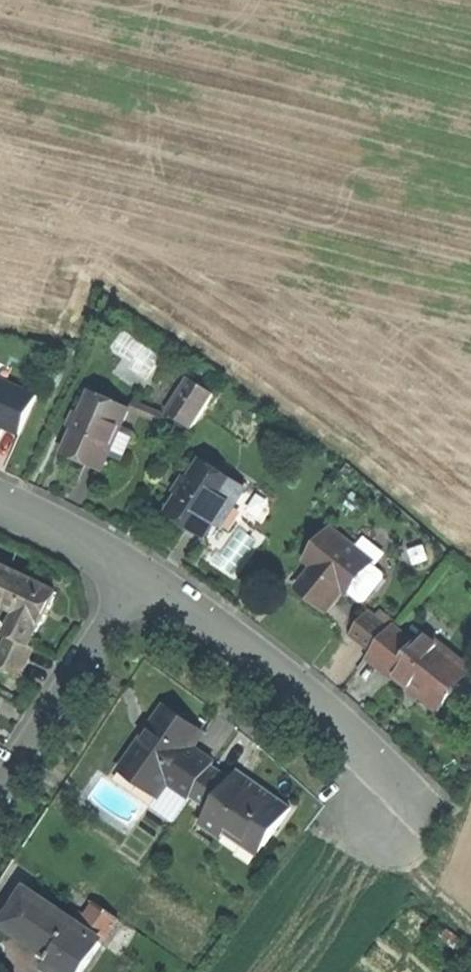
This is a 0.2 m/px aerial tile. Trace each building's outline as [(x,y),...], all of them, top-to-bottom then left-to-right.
[(167,412),(193,429),(214,395),(189,379),(167,412)] [(20,435),(37,397),(0,380),(0,426),(20,435)] [(84,457),(105,466),(109,456),(122,427),(130,409),(91,391),(66,449),(84,457)] [(133,402),(130,409),(161,422),(163,416),(133,402)] [(136,433),(122,427),(109,456),(123,462),(136,433)] [(185,523),(205,536),(213,522),(221,528),(222,527),(219,525),(233,504),(228,501),(238,486),(245,491),(246,490),(201,461),(168,512),(185,523)] [(332,530),(306,561),(314,567),(301,583),(316,595),(330,606),(343,590),(347,594),(348,592),(371,564),(372,562),(332,530)] [(384,574),(371,564),(348,592),(361,603),(366,602),(385,579),(384,574)] [(42,624),(57,593),(21,576),(0,565),(0,595),(26,608),(22,615),(41,623),(42,624)] [(22,615),(26,608),(0,595),(0,604),(22,615)] [(372,652),(391,628),(370,612),(352,636),(372,652)] [(41,623),(22,615),(17,626),(14,624),(8,636),(10,637),(0,656),(0,667),(20,677),(33,651),(34,648),(29,646),(41,623)] [(393,626),(391,628),(372,652),(371,653),(396,673),(394,675),(403,683),(413,690),(415,687),(422,693),(419,695),(438,710),(470,670),(426,635),(418,646),(393,626)] [(165,707),(142,739),(121,770),(158,796),(168,782),(193,747),(203,733),(165,707)] [(215,763),(193,747),(168,782),(190,798),(195,791),(213,766),(215,763)] [(195,791),(215,805),(233,780),(213,766),(195,791)] [(239,771),(233,780),(215,805),(201,825),(221,839),(225,834),(257,856),(291,808),(265,790),(239,771)] [(173,822),(190,798),(168,782),(158,796),(151,807),(173,822)] [(95,903),(118,919),(138,890),(114,873),(94,903),(95,903)] [(101,945),(78,930),(60,918),(62,915),(26,891),(16,905),(3,925),(51,957),(46,963),(59,971),(82,971),(101,945)] [(101,945),(118,919),(95,903),(78,930),(101,945)]
